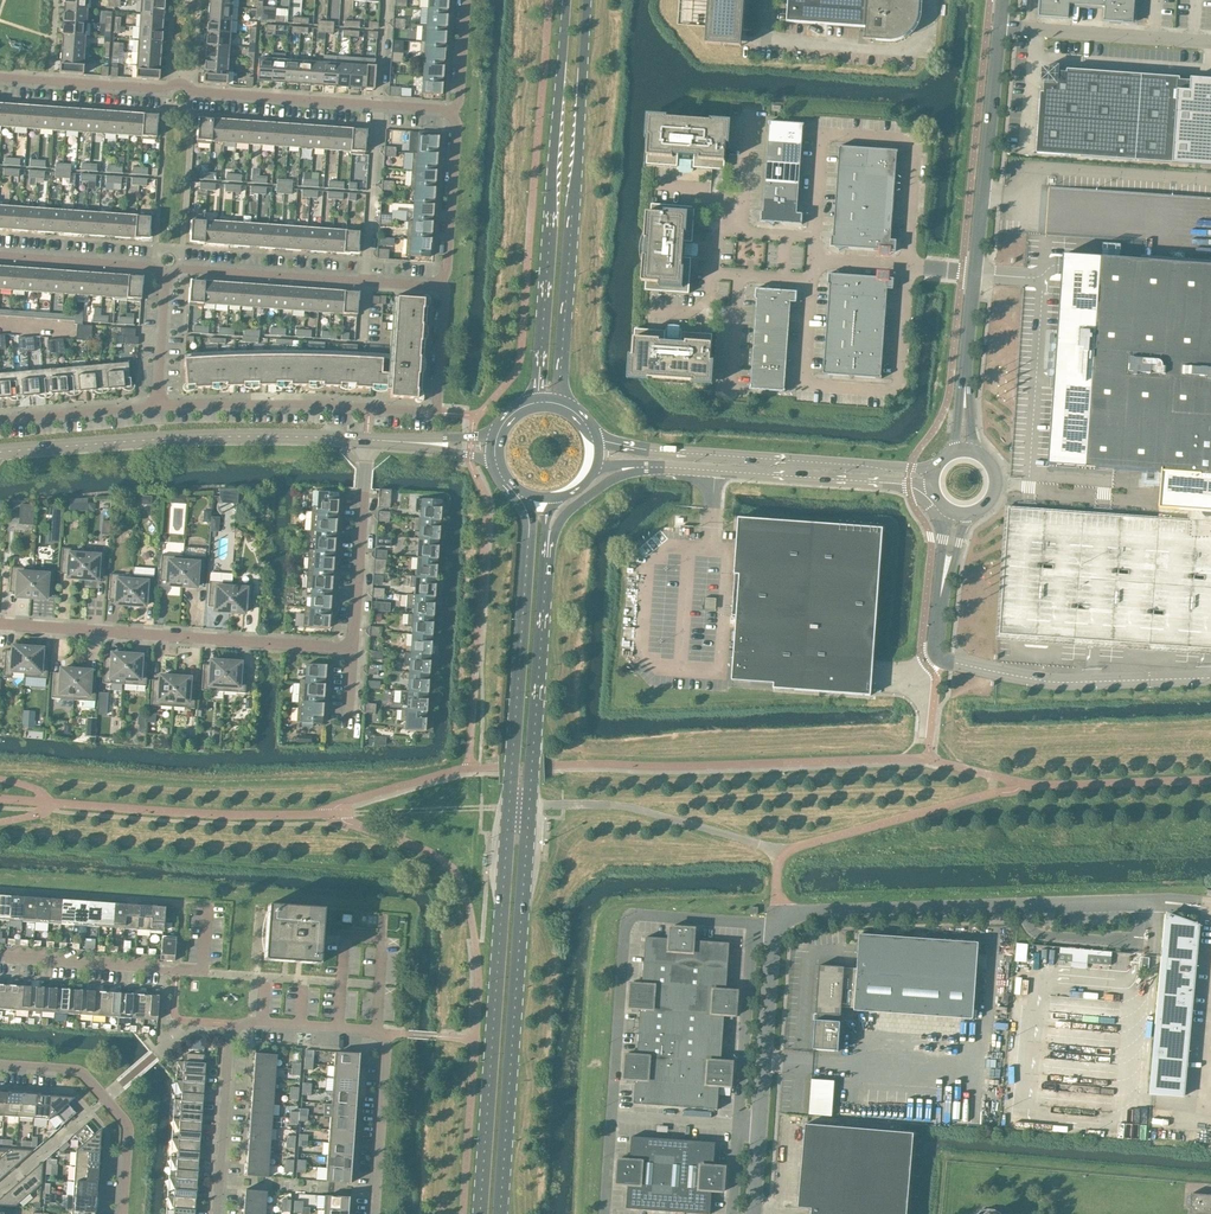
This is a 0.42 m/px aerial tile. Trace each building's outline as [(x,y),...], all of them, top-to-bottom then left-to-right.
[(87,0),(64,0),(64,8),(87,10),(87,0)] [(447,0),(428,0),(427,9),(446,10),(447,0)] [(706,27),(705,44),(741,47),(742,30),(745,0),(708,0),(706,27)] [(786,22),(866,28),(865,39),(883,41),(887,41),(893,41),(900,39),(906,36),(908,34),(912,30),(915,25),(917,20),(918,14),(920,0),(788,0),(786,22)] [(1087,0),(1040,0),(1039,17),(1068,19),(1069,5),(1087,6),(1087,0)] [(1135,0),(1087,0),(1087,6),(1105,7),(1104,21),(1133,24),(1134,11),(1135,0)] [(163,15),(164,3),(141,1),(140,14),(163,15)] [(230,20),(231,7),(208,6),(208,19),(230,20)] [(86,23),(87,10),(64,8),(63,21),(86,23)] [(445,27),(446,10),(427,9),(426,26),(445,27)] [(162,28),(163,15),(140,14),(139,27),(162,28)] [(229,33),(230,20),(208,19),(207,32),(229,33)] [(85,36),(86,23),(63,21),(62,34),(85,36)] [(444,44),(445,27),(426,26),(425,42),(421,42),(444,44)] [(161,41),(162,28),(139,27),(138,40),(161,41)] [(229,46),(229,33),(207,32),(206,44),(229,46)] [(84,49),(85,36),(62,34),(61,47),(84,49)] [(160,54),(161,41),(138,40),(137,52),(160,54)] [(443,61),(444,44),(421,42),(419,59),(443,61)] [(228,59),(229,46),(206,44),(205,57),(228,59)] [(83,61),(84,49),(61,47),(60,60),(83,61)] [(159,67),(160,54),(137,52),(136,65),(159,67)] [(270,83),(283,83),(284,61),(285,55),(272,54),(272,60),(270,83)] [(321,86),(334,87),(336,57),(323,56),(323,63),(321,86)] [(227,72),(228,59),(205,57),(204,70),(227,72)] [(334,87),(347,88),(349,58),(336,57),(334,87)] [(347,88),(359,89),(362,59),(349,58),(347,88)] [(270,83),(272,60),(258,59),(258,64),(257,76),(257,82),(270,83)] [(359,89),(373,90),(373,85),(374,72),(375,60),(362,59),(359,89)] [(442,78),(443,61),(419,59),(419,60),(424,60),(422,77),(442,78)] [(82,75),(83,61),(60,60),(59,73),(64,73),(64,74),(77,74),(82,75)] [(296,84),(297,61),(284,61),(283,83),(296,84)] [(308,85),(310,62),(297,61),(296,84),(308,85)] [(321,86),(323,63),(310,62),(308,85),(321,86)] [(158,80),(159,67),(136,65),(135,78),(141,79),(140,79),(153,80),(158,80)] [(1036,153),(1198,165),(1210,166),(1210,80),(1204,79),(1190,78),(1190,81),(1179,80),(1180,78),(1067,70),(1067,72),(1056,72),(1056,69),(1052,69),(1042,68),(1041,78),(1041,82),(1044,82),(1044,85),(1043,93),(1040,93),(1036,153)] [(226,85),(227,72),(204,70),(203,83),(208,84),(220,85),(226,85)] [(440,95),(442,78),(422,77),(421,94),(440,95)] [(400,97),(400,87),(388,87),(384,90),(385,91),(384,92),(387,96),(400,97)] [(14,127),(16,106),(3,105),(1,126),(14,127)] [(27,128),(28,107),(16,106),(14,127),(27,128)] [(40,129),(41,108),(28,107),(27,128),(40,129)] [(52,130),(54,108),(41,108),(40,129),(52,130)] [(65,131),(67,109),(54,108),(52,130),(65,131)] [(78,132),(80,110),(67,109),(65,131),(78,132)] [(91,133),(93,111),(80,110),(78,132),(91,133)] [(104,134),(105,112),(93,111),(91,133),(104,134)] [(116,135),(118,113),(105,112),(104,134),(116,135)] [(129,136),(131,114),(118,113),(116,135),(129,136)] [(142,139),(144,115),(131,114),(129,136),(141,136),(141,139),(142,139)] [(144,115),(142,139),(155,140),(157,116),(144,115)] [(726,144),(729,145),(731,120),(710,119),(710,121),(667,118),(668,116),(647,115),(645,138),(648,139),(646,165),(677,167),(677,156),(682,156),(682,161),(688,161),(689,157),(694,157),(693,168),(724,170),(726,144)] [(210,144),(212,120),(198,119),(196,143),(210,144)] [(223,142),(224,121),(212,120),(210,144),(211,144),(211,141),(223,142)] [(236,143),(237,122),(224,121),(223,142),(236,143)] [(248,144),(250,123),(237,122),(236,143),(248,144)] [(802,144),(803,129),(803,126),(804,126),(804,124),(769,122),(768,126),(769,126),(768,142),(802,144)] [(261,145),(263,123),(250,123),(248,144),(261,145)] [(274,146),(276,124),(263,123),(261,145),(274,146)] [(287,147),(288,125),(276,124),(274,146),(287,147)] [(300,148),(301,126),(288,125),(287,147),(300,148)] [(313,149),(314,127),(301,126),(300,148),(313,149)] [(325,150),(327,128),(314,127),(313,149),(325,150)] [(338,151),(340,129),(327,128),(325,150),(338,151)] [(351,154),(352,130),(340,129),(338,151),(350,151),(350,154),(351,154)] [(352,130),(351,154),(364,155),(366,131),(352,130)] [(427,137),(427,132),(418,132),(417,153),(413,153),(436,155),(437,137),(427,137)] [(800,164),(802,144),(768,142),(767,162),(800,164)] [(898,153),(898,151),(839,146),(838,149),(839,149),(833,236),(831,236),(830,247),(837,247),(839,251),(845,248),(881,250),(886,254),(889,251),(896,251),(896,240),(891,240),(897,153),(898,153)] [(435,172),(436,155),(413,153),(411,170),(435,172)] [(799,184),(800,164),(767,162),(765,182),(799,184)] [(140,168),(139,175),(148,176),(148,175),(147,175),(147,168),(140,168)] [(434,189),(435,172),(411,170),(410,187),(434,189)] [(797,204),(799,184),(765,182),(764,202),(797,204)] [(432,206),(434,189),(410,187),(410,188),(414,188),(413,205),(432,206)] [(797,213),(797,204),(764,202),(763,211),(761,211),(761,222),(767,222),(773,226),(775,223),(802,225),(802,214),(797,213)] [(695,207),(657,205),(651,204),(651,213),(646,212),(645,230),(644,232),(641,239),(640,247),(640,254),(642,262),(643,264),(641,282),(646,282),(645,291),(689,294),(691,259),(682,258),(683,253),(685,254),(686,242),(692,243),(695,207)] [(431,223),(432,206),(413,205),(412,221),(408,221),(431,223)] [(8,207),(0,207),(0,228),(7,229),(8,207)] [(20,230),(21,208),(8,207),(7,229),(20,230)] [(32,231),(34,209),(21,208),(20,230),(32,231)] [(45,232),(47,210),(34,209),(32,231),(45,232)] [(58,233),(60,211),(47,210),(45,232),(58,233)] [(71,234),(72,212),(60,211),(58,233),(71,234)] [(84,234),(85,213),(72,212),(71,234),(84,234)] [(96,235),(98,214),(85,213),(84,234),(96,235)] [(109,236),(111,215),(98,214),(96,235),(109,236)] [(135,238),(137,214),(136,214),(136,216),(124,216),(122,237),(135,238)] [(137,214),(135,238),(148,239),(150,215),(137,214)] [(122,237),(124,216),(111,215),(109,236),(122,237)] [(203,243),(205,218),(191,218),(189,242),(203,243)] [(216,244),(217,222),(205,221),(205,219),(205,218),(203,243),(216,244)] [(430,240),(431,223),(408,221),(407,238),(430,240)] [(228,245),(230,223),(217,222),(216,244),(228,245)] [(241,246),(243,224),(230,223),(228,245),(241,246)] [(254,247),(256,225),(243,224),(241,246),(254,247)] [(267,248),(268,226),(256,225),(254,247),(267,248)] [(280,248),(281,227),(268,226),(267,248),(280,248)] [(293,249),(294,228),(281,227),(280,248),(293,249)] [(305,250),(307,229),(294,228),(293,249),(305,250)] [(318,251),(320,230),(307,229),(305,250),(318,251)] [(344,253),(345,229),(344,231),(332,230),(331,252),(344,253)] [(345,229),(344,253),(357,254),(359,230),(345,229)] [(331,252),(332,230),(320,230),(318,251),(331,252)] [(429,258),(430,240),(407,238),(405,256),(429,258)] [(1124,240),(1123,255),(1210,261),(1210,246),(1124,240)] [(376,258),(388,259),(389,250),(376,249),(372,252),(373,253),(372,254),(376,258)] [(1063,255),(1048,465),(1161,473),(1159,500),(1159,509),(1210,513),(1210,265),(1063,255)] [(13,268),(0,267),(0,274),(0,289),(12,290),(13,268)] [(24,291),(26,269),(13,268),(12,290),(24,291)] [(37,292),(39,270),(26,269),(24,291),(37,292)] [(50,293),(52,271),(39,270),(37,292),(50,293)] [(63,294),(65,272),(52,271),(50,293),(63,294)] [(879,278),(843,275),(837,271),(835,274),(828,274),(828,285),(829,285),(823,372),(822,372),(822,374),(881,379),(882,376),(881,376),(887,289),(893,290),(894,279),(887,278),(885,275),(879,278)] [(76,295),(77,273),(65,272),(63,294),(76,295)] [(89,296),(90,274),(77,273),(76,295),(89,296)] [(101,296),(103,275),(90,274),(89,296),(101,296)] [(114,297),(116,276),(103,275),(101,296),(114,297)] [(127,301),(128,277),(116,276),(114,297),(126,298),(126,301),(127,301)] [(128,277),(127,301),(140,302),(142,278),(128,277)] [(202,306),(204,282),(190,281),(188,305),(202,306)] [(215,305),(216,283),(204,282),(202,306),(203,307),(203,304),(215,305)] [(228,305),(229,284),(216,283),(215,305),(228,305)] [(240,306),(242,285),(229,284),(228,305),(240,306)] [(253,307),(255,286),(242,285),(240,306),(253,307)] [(266,308),(267,287),(255,286),(253,307),(266,308)] [(757,303),(790,306),(791,302),(796,303),(797,292),(770,290),(769,286),(763,289),(756,289),(755,300),(757,300),(757,303)] [(279,309),(280,287),(267,287),(266,308),(279,309)] [(292,310),(293,288),(280,287),(279,309),(292,310)] [(304,311),(306,289),(293,288),(292,310),(304,311)] [(317,312),(319,290),(306,289),(304,311),(317,312)] [(330,313),(332,291),(319,290),(317,312),(330,313)] [(343,316),(344,292),(332,291),(330,313),(342,314),(342,316),(343,316)] [(344,292),(343,316),(356,317),(358,293),(344,292)] [(379,304),(380,296),(372,296),(372,303),(379,304)] [(420,382),(422,366),(423,350),(423,341),(424,341),(426,336),(427,334),(427,331),(425,326),(424,326),(425,317),(426,308),(427,308),(428,304),(429,300),(429,298),(427,296),(424,296),(422,297),(421,300),(396,298),(395,315),(394,331),(391,330),(391,331),(390,347),(389,356),(381,356),(381,363),(380,379),(379,387),(385,387),(385,390),(390,390),(389,397),(416,399),(416,392),(420,392),(420,382)] [(789,320),(790,306),(757,303),(756,318),(789,320)] [(83,325),(81,325),(82,318),(74,317),(74,315),(74,321),(74,325),(77,325),(83,325)] [(788,334),(789,320),(756,318),(755,332),(788,334)] [(92,326),(83,325),(77,325),(76,332),(91,334),(92,326)] [(135,329),(125,328),(120,328),(120,336),(123,336),(135,337),(135,329)] [(666,331),(642,329),(635,329),(633,355),(629,355),(628,379),(649,381),(649,378),(691,381),(691,384),(712,385),(715,353),(711,352),(712,335),(681,332),(681,343),(676,343),(676,339),(670,338),(669,342),(665,342),(666,331)] [(90,341),(91,334),(76,332),(76,340),(90,341)] [(787,349),(788,334),(755,332),(754,346),(787,349)] [(25,337),(27,352),(34,351),(33,336),(25,337)] [(138,337),(135,337),(123,336),(123,344),(138,345),(138,337)] [(19,353),(27,352),(25,337),(18,338),(19,353)] [(55,339),(56,354),(64,354),(63,338),(55,339)] [(48,355),(56,354),(55,339),(47,340),(48,355)] [(786,363),(787,349),(754,346),(753,361),(786,363)] [(258,386),(267,386),(276,386),(276,387),(281,388),(283,388),(286,388),(291,387),(291,386),(299,386),(308,386),(308,387),(313,389),(315,389),(318,389),(323,387),(323,386),(331,386),(340,387),(340,388),(345,390),(347,390),(350,390),(354,389),(355,388),(363,388),(372,389),(372,386),(379,387),(380,379),(381,363),(381,356),(365,355),(364,355),(364,358),(348,357),(332,356),(316,356),(299,356),(283,355),(267,356),(250,356),(234,356),(217,357),(201,358),(184,359),(185,373),(185,384),(184,385),(183,386),(182,388),(183,390),(185,392),(187,392),(191,391),(194,389),(194,388),(203,388),(212,387),(212,388),(216,390),(219,390),(222,390),(226,388),(226,387),(235,386),(243,386),(243,387),(248,389),(251,389),(253,389),(258,387),(258,386)] [(785,377),(786,363),(753,361),(752,375),(785,377)] [(113,364),(115,389),(122,388),(122,389),(125,391),(129,391),(132,390),(134,389),(134,387),(134,384),(132,383),(130,382),(129,378),(128,362),(113,364)] [(109,389),(115,389),(113,364),(99,365),(102,394),(106,392),(109,390),(109,389)] [(97,393),(102,394),(99,365),(85,366),(87,391),(93,391),(97,393)] [(81,392),(87,391),(85,366),(71,367),(73,396),(77,395),(81,392)] [(69,396),(73,396),(71,367),(57,369),(59,394),(65,393),(65,394),(69,396)] [(52,394),(59,394),(57,369),(42,370),(45,398),(49,397),(53,395),(52,394)] [(40,398),(45,398),(42,370),(28,371),(30,396),(37,396),(40,398)] [(24,397),(30,396),(28,371),(14,372),(16,401),(21,400),(24,397)] [(16,401),(14,372),(0,374),(0,375),(2,399),(8,398),(12,400),(16,401)] [(784,389),(785,377),(752,375),(751,384),(750,384),(750,389),(785,392),(785,389),(784,389)] [(311,511),(336,513),(337,494),(329,493),(329,490),(318,489),(317,507),(312,507),(311,511)] [(379,489),(379,490),(377,508),(390,509),(391,490),(379,489)] [(219,491),(219,497),(222,503),(237,504),(238,490),(219,491)] [(172,495),(172,503),(185,504),(186,496),(172,495)] [(139,497),(139,505),(150,505),(150,497),(139,497)] [(414,519),(439,521),(440,501),(435,501),(435,498),(426,497),(426,500),(416,499),(415,510),(420,510),(420,519),(414,518),(414,519)] [(70,510),(87,509),(87,499),(69,500),(70,510)] [(20,505),(19,524),(32,525),(33,506),(20,505)] [(53,508),(51,525),(60,526),(61,509),(53,508)] [(334,532),(336,513),(311,511),(310,531),(334,532)] [(211,517),(210,531),(218,531),(219,517),(211,517)] [(871,696),(871,691),(872,675),(883,528),(738,518),(734,574),(739,575),(732,680),(774,683),(773,688),(871,696)] [(437,540),(439,521),(414,519),(414,529),(419,530),(418,538),(413,538),(414,538),(418,538),(437,540)] [(333,551),(334,532),(310,531),(310,535),(315,535),(314,550),(333,551)] [(390,547),(391,538),(375,537),(375,546),(390,547)] [(436,559),(437,540),(418,538),(417,557),(412,557),(417,557),(436,559)] [(82,579),(84,549),(62,548),(60,574),(67,574),(67,578),(82,579)] [(84,549),(82,579),(96,580),(97,576),(104,577),(106,551),(84,549)] [(333,551),(314,550),(309,550),(307,569),(332,571),(333,551)] [(181,586),(183,556),(161,555),(159,581),(166,581),(166,585),(181,586)] [(183,556),(181,586),(196,587),(196,583),(203,584),(205,558),(183,556)] [(435,578),(436,559),(417,557),(416,576),(410,576),(435,578)] [(30,598),(33,568),(11,567),(9,592),(16,593),(16,597),(30,598)] [(131,581),(130,605),(145,606),(145,602),(152,603),(154,577),(154,569),(133,567),(133,575),(132,575),(131,581)] [(33,568),(30,598),(45,599),(46,595),(53,596),(55,570),(46,569),(33,568)] [(330,590),(332,571),(307,569),(306,588),(330,590)] [(209,581),(207,607),(214,607),(214,611),(229,612),(231,582),(232,575),(211,573),(210,575),(209,581)] [(110,574),(108,600),(115,600),(115,604),(130,605),(131,581),(118,580),(119,574),(110,574)] [(433,597),(435,578),(410,576),(410,587),(415,587),(414,595),(414,596),(433,597)] [(231,582),(229,612),(244,613),(244,609),(251,610),(253,584),(231,582)] [(329,609),(330,590),(306,588),(305,593),(311,593),(310,608),(329,609)] [(407,595),(406,609),(413,609),(413,615),(408,614),(408,615),(432,616),(433,597),(414,596),(414,595),(407,595)] [(372,602),(372,611),(380,612),(380,603),(372,602)] [(329,609),(310,608),(304,607),(303,627),(328,629),(329,609)] [(431,635),(432,616),(408,615),(407,625),(412,625),(411,634),(406,633),(406,634),(407,634),(411,634),(431,635)] [(429,655),(431,635),(411,634),(410,653),(429,655)] [(25,672),(27,648),(12,647),(12,650),(5,650),(3,676),(11,676),(12,671),(25,672)] [(25,672),(25,677),(38,678),(47,679),(47,678),(48,653),(41,653),(42,649),(27,648),(25,672)] [(369,652),(368,659),(382,660),(382,653),(369,652)] [(428,674),(429,655),(410,653),(405,653),(404,666),(409,666),(409,672),(404,672),(403,673),(404,673),(404,672),(409,672),(428,674)] [(124,684),(126,655),(111,654),(111,658),(104,657),(102,683),(111,683),(111,678),(123,679),(123,684),(124,684)] [(126,655),(124,684),(146,686),(148,660),(141,660),(141,656),(126,655)] [(223,692),(225,662),(210,661),(210,665),(203,664),(201,690),(223,692)] [(225,662),(223,692),(245,693),(247,667),(240,667),(240,663),(225,662)] [(299,684),(323,685),(325,666),(306,664),(305,680),(299,679),(299,684)] [(73,700),(75,670),(60,669),(60,673),(53,672),(51,698),(73,700)] [(75,670),(73,700),(85,701),(84,708),(94,708),(94,701),(95,701),(97,676),(90,675),(90,671),(75,670)] [(426,693),(428,674),(409,672),(407,691),(426,693)] [(172,707),(174,677),(159,676),(159,680),(152,679),(150,705),(172,707)] [(174,677),(172,707),(194,708),(196,683),(189,682),(189,678),(174,677)] [(322,705),(323,685),(299,684),(298,703),(322,705)] [(425,712),(426,693),(407,691),(400,691),(399,704),(402,704),(401,710),(425,712)] [(321,724),(322,705),(298,703),(296,722),(302,723),(301,726),(302,726),(311,726),(312,726),(312,724),(321,724)] [(424,732),(425,712),(401,710),(400,721),(405,721),(404,730),(424,732)] [(147,715),(147,722),(154,723),(155,715),(147,715)] [(88,725),(87,738),(95,738),(96,726),(88,725)] [(11,896),(0,895),(0,920),(9,920),(11,896)] [(22,921),(23,897),(11,896),(9,920),(22,921)] [(35,922),(36,898),(23,897),(22,921),(35,922)] [(48,923),(49,899),(36,898),(35,922),(48,923)] [(60,924),(62,900),(49,899),(48,923),(60,924)] [(73,925),(75,901),(62,900),(60,924),(73,925)] [(86,926),(88,902),(75,901),(73,925),(86,926)] [(99,927),(100,903),(88,902),(86,926),(99,927)] [(111,928),(113,904),(100,903),(99,927),(111,928)] [(124,929),(126,904),(113,904),(111,928),(124,929)] [(137,929),(139,905),(126,904),(124,929),(137,929)] [(150,930),(151,906),(139,905),(137,929),(150,930)] [(319,964),(323,909),(267,905),(263,960),(319,964)] [(163,931),(165,912),(165,907),(151,906),(150,930),(163,931)] [(373,916),(363,915),(362,923),(372,924),(373,916)] [(1197,952),(1199,925),(1167,915),(1164,949),(1169,949),(1168,956),(1160,956),(1163,957),(1151,1093),(1184,1096),(1195,977),(1196,960),(1197,960),(1197,959),(1195,959),(1196,952),(1197,952)] [(694,940),(695,929),(670,927),(669,939),(646,937),(642,984),(630,984),(629,1008),(640,1009),(637,1055),(625,1055),(624,1079),(635,1080),(634,1104),(717,1110),(719,1086),(731,1087),(733,1062),(721,1061),(724,1015),(736,1016),(738,991),(726,990),(729,943),(694,940)] [(839,1022),(839,1015),(841,1016),(841,1008),(854,1008),(854,1011),(973,1019),(978,943),(859,934),(857,969),(844,968),(844,967),(840,967),(840,968),(823,966),(819,965),(819,967),(820,967),(819,973),(818,973),(818,974),(819,975),(819,981),(818,981),(818,982),(819,982),(818,989),(817,989),(817,990),(818,990),(818,997),(817,997),(817,998),(818,998),(817,1005),(816,1005),(816,1006),(817,1006),(817,1013),(815,1012),(815,1014),(817,1014),(816,1020),(815,1020),(813,1049),(838,1051),(840,1022),(839,1022)] [(176,937),(162,936),(161,936),(160,960),(174,961),(176,937)] [(1072,962),(1072,955),(1059,954),(1059,961),(1072,962)] [(1110,965),(1111,957),(1087,955),(1087,963),(1110,965)] [(1148,969),(1149,958),(1142,957),(1141,969),(1148,969)] [(15,1010),(17,986),(4,985),(3,1009),(15,1010)] [(28,1011),(30,987),(17,986),(15,1010),(28,1011)] [(41,1012),(43,988),(30,987),(28,1011),(41,1012)] [(54,1013),(56,989),(43,988),(41,1012),(54,1013)] [(67,1014),(69,990),(56,989),(54,1013),(67,1014)] [(80,1015),(81,991),(69,990),(67,1014),(80,1015)] [(92,1016),(94,992),(81,991),(80,1015),(92,1016)] [(105,1017),(107,992),(94,992),(92,1016),(105,1017)] [(118,1017),(120,993),(107,992),(105,1017),(118,1017)] [(131,1018),(132,994),(120,993),(118,1017),(131,1018)] [(143,1019),(145,995),(132,994),(131,1018),(143,1019)] [(157,1020),(159,996),(145,995),(143,1019),(157,1020)] [(189,1040),(189,1048),(204,1049),(204,1040),(189,1040)] [(358,1067),(359,1054),(359,1053),(358,1053),(358,1054),(335,1052),(334,1065),(358,1067)] [(253,1066),(275,1067),(276,1055),(255,1053),(254,1053),(253,1066)] [(176,1081),(203,1083),(205,1063),(203,1063),(204,1055),(186,1054),(185,1062),(177,1061),(177,1063),(182,1074),(182,1081),(176,1080),(176,1081)] [(357,1080),(358,1067),(334,1065),(333,1078),(357,1080)] [(274,1080),(275,1067),(253,1066),(252,1078),(274,1080)] [(273,1092),(274,1080),(252,1078),(252,1090),(273,1092)] [(356,1093),(357,1080),(333,1078),(332,1091),(356,1093)] [(202,1102),(203,1083),(176,1081),(176,1082),(181,1094),(180,1100),(175,1099),(174,1100),(202,1102)] [(272,1104),(273,1092),(252,1090),(251,1102),(272,1104)] [(355,1106),(356,1093),(332,1091),(331,1104),(355,1106)] [(18,1117),(20,1094),(5,1093),(3,1116),(18,1117)] [(33,1118),(35,1095),(20,1094),(18,1117),(33,1118)] [(48,1120),(50,1096),(35,1095),(33,1118),(47,1119),(48,1120)] [(64,1124),(77,1113),(76,1112),(76,1113),(67,1103),(74,1098),(50,1096),(48,1120),(55,1114),(64,1124)] [(201,1121),(202,1102),(174,1100),(174,1101),(180,1113),(179,1119),(173,1119),(201,1121)] [(271,1116),(272,1104),(251,1102),(250,1115),(271,1116)] [(354,1119),(355,1106),(331,1104),(330,1117),(354,1119)] [(271,1128),(271,1116),(250,1115),(249,1127),(271,1128)] [(307,1121),(307,1115),(298,1115),(298,1118),(298,1124),(298,1121),(307,1121)] [(353,1131),(354,1119),(330,1117),(329,1130),(353,1131)] [(199,1141),(201,1121),(173,1119),(173,1120),(178,1132),(178,1139),(172,1138),(172,1139),(199,1141)] [(75,1151),(99,1153),(101,1128),(94,1134),(86,1125),(87,1124),(86,1124),(73,1135),(82,1145),(75,1151)] [(914,1133),(805,1124),(798,1207),(811,1209),(811,1213),(907,1213),(914,1133)] [(49,1137),(57,1130),(56,1130),(53,1126),(45,1133),(49,1137)] [(270,1140),(271,1128),(249,1127),(248,1139),(270,1140)] [(352,1144),(353,1131),(329,1130),(328,1142),(352,1144)] [(715,1142),(631,1136),(630,1160),(618,1159),(616,1184),(628,1185),(626,1208),(706,1213),(710,1213),(712,1191),(724,1191),(725,1167),(713,1166),(715,1142)] [(198,1160),(199,1141),(172,1139),(172,1140),(177,1151),(176,1158),(170,1157),(170,1158),(198,1160)] [(269,1152),(270,1140),(248,1139),(247,1151),(269,1152)] [(58,1148),(62,1152),(69,1145),(66,1141),(58,1148)] [(351,1157),(352,1144),(328,1142),(327,1155),(351,1157)] [(33,1150),(10,1149),(0,1158),(0,1179),(33,1150)] [(98,1167),(99,1153),(75,1151),(76,1152),(75,1166),(98,1167)] [(268,1164),(269,1152),(247,1151),(246,1163),(268,1164)] [(350,1170),(351,1157),(327,1155),(326,1168),(350,1170)] [(197,1179),(198,1160),(170,1158),(170,1159),(175,1170),(175,1177),(169,1176),(169,1177),(197,1179)] [(15,1207),(41,1184),(43,1161),(0,1198),(0,1205),(15,1207)] [(267,1177),(268,1164),(246,1163),(245,1176),(246,1176),(267,1177)] [(56,1164),(46,1164),(45,1174),(50,1175),(51,1164),(56,1165),(56,1164)] [(97,1182),(98,1167),(75,1166),(74,1181),(97,1182)] [(349,1183),(350,1170),(326,1168),(325,1181),(349,1183)] [(195,1198),(197,1179),(169,1177),(169,1178),(174,1190),(174,1196),(168,1196),(195,1198)] [(96,1197),(97,1182),(74,1181),(73,1196),(96,1197)] [(266,1191),(245,1190),(245,1189),(244,1189),(243,1203),(265,1204),(266,1191)] [(1190,1212),(1210,1213),(1210,1195),(1192,1193),(1190,1212)] [(347,1211),(348,1197),(324,1195),(323,1209),(347,1211)] [(94,1212),(96,1197),(73,1196),(72,1211),(94,1212)] [(195,1198),(168,1196),(168,1197),(173,1209),(172,1213),(194,1213),(195,1198)] [(265,1204),(243,1203),(243,1213),(264,1213),(265,1204)]
